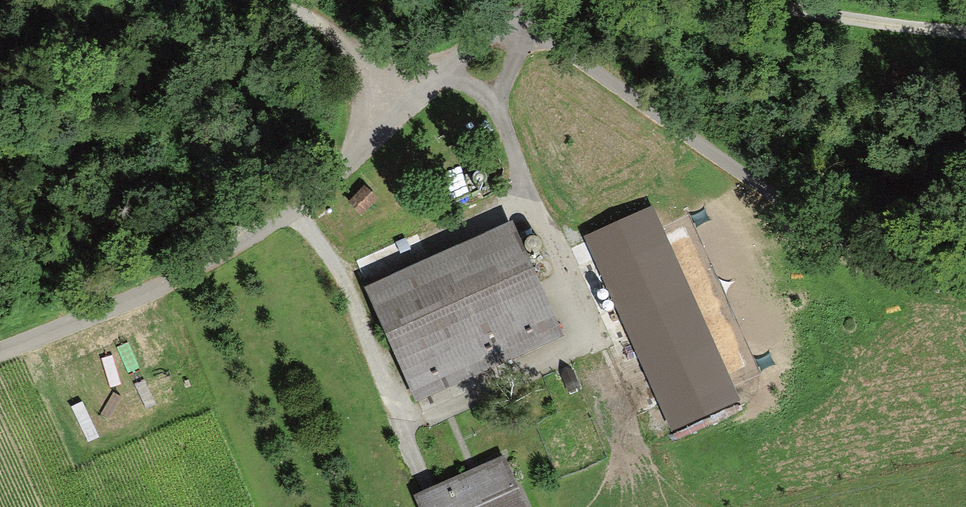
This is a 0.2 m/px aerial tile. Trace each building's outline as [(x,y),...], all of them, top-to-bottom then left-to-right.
[(364,184),(347,201),(361,215),(379,197),(364,184)] [(591,231),(667,432),(738,405),(662,204),(591,231)] [(515,224),(364,287),(411,398),(562,334),(515,224)] [(415,494),(421,506),(526,506),(504,457),(415,494)]
